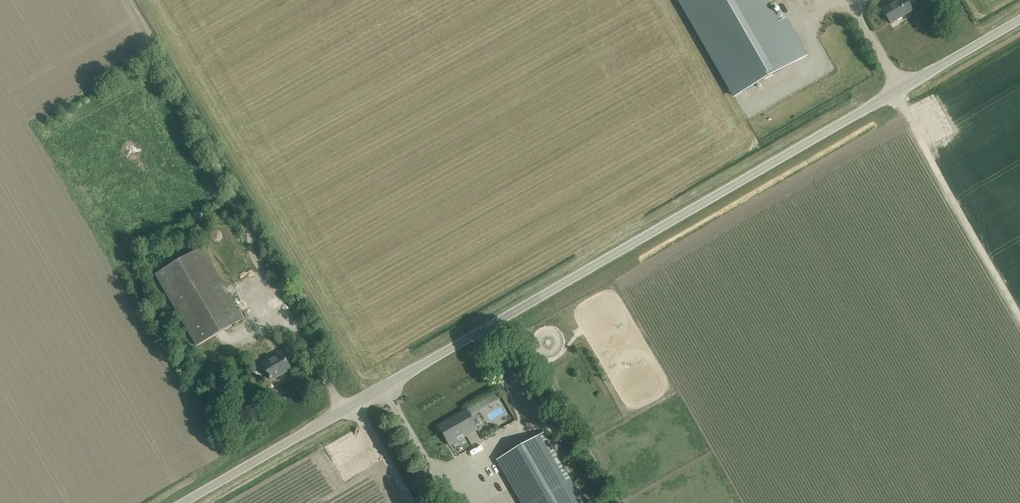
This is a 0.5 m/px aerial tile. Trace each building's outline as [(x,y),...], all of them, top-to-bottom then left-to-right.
[(777,23),(764,0),(679,0),(735,97),(805,56),(784,19),(777,23)] [(882,9),(890,23),(912,11),(906,0),(897,0),(882,9)] [(801,131),(814,126),(812,121),(799,127),(801,131)] [(155,275),(160,283),(196,346),(243,319),(202,248),(155,275)] [(271,380),(290,369),(281,352),(262,363),(271,380)] [(495,409),(493,410),(495,414),(505,409),(498,397),(491,401),(495,409)] [(464,437),(477,429),(466,410),(438,426),(448,442),(463,434),(464,437)] [(476,422),(480,429),(486,425),(482,418),(476,422)] [(543,434),(496,461),(521,502),(583,502),(543,434)]
